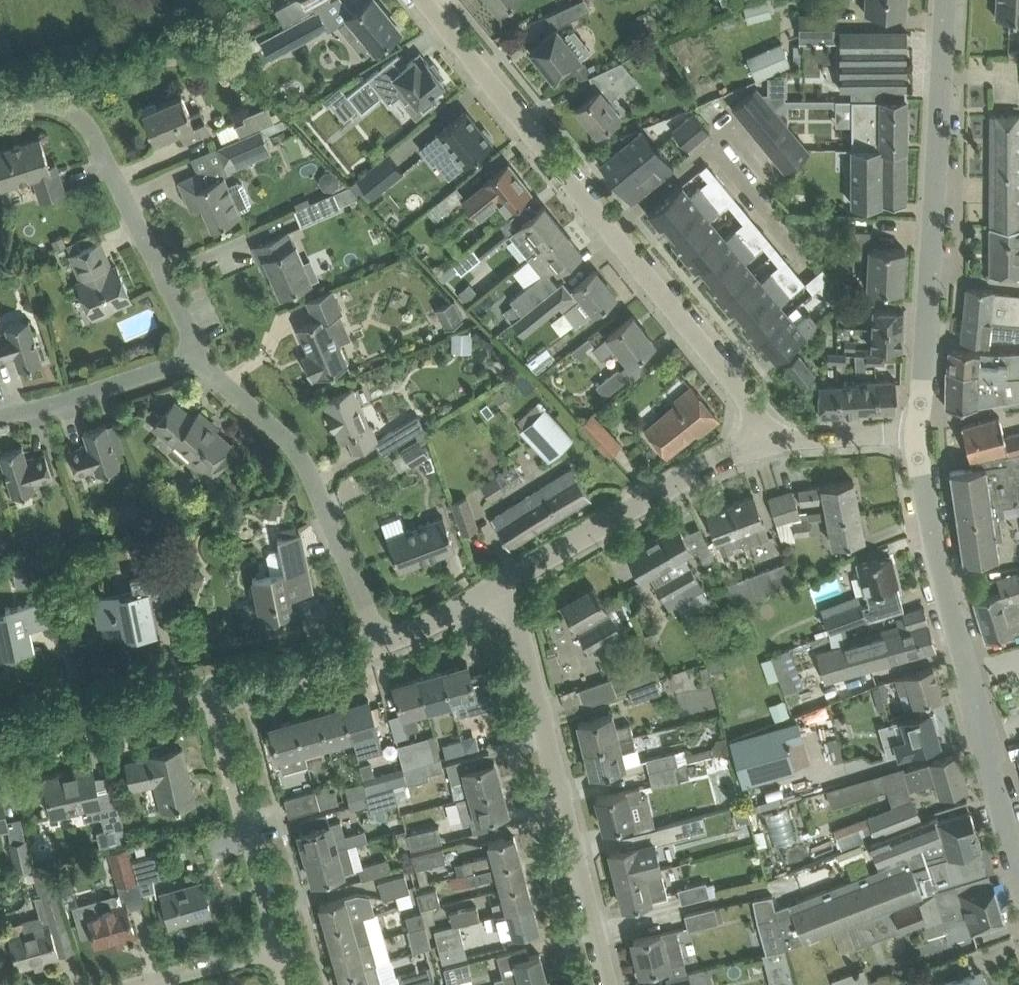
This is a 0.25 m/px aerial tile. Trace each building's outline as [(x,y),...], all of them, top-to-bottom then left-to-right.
[(299,0),(291,0),(276,8),(284,24),(305,12),(299,0)] [(339,24),(351,39),(362,31),(375,48),(401,28),(378,0),(368,0),(339,24)] [(500,10),(512,0),(492,0),(500,10)] [(586,0),(578,0),(558,9),(564,22),(590,9),(586,0)] [(744,6),(748,21),(773,15),(769,0),(768,0),(744,6)] [(886,14),(906,15),(907,0),(867,0),(866,13),(886,14)] [(1017,18),(1018,19),(1018,0),(998,0),(997,17),(1017,18)] [(318,11),(275,34),(284,50),(327,27),(318,11)] [(799,12),(800,41),(840,41),(840,31),(835,31),(834,13),(799,12)] [(557,27),(531,48),(556,79),(582,58),(557,27)] [(907,30),(840,30),(840,31),(840,41),(841,41),(842,90),(907,89),(907,30)] [(781,42),(747,57),(757,78),(791,64),(781,42)] [(368,77),(347,94),(362,112),(382,95),(390,104),(390,103),(400,95),(405,103),(413,97),(418,103),(424,111),(440,98),(436,93),(438,91),(436,89),(445,82),(441,77),(444,75),(434,63),(431,65),(426,59),(421,63),(416,57),(402,68),(394,58),(399,54),(398,53),(376,71),(368,77)] [(206,55),(203,61),(206,66),(213,66),(216,60),(212,55),(206,55)] [(622,60),(608,66),(590,75),(597,91),(578,106),(598,131),(620,114),(609,100),(623,89),(624,91),(634,83),(638,79),(630,71),(622,60)] [(584,63),(574,68),(579,78),(589,73),(584,63)] [(356,108),(343,92),(346,89),(341,83),(323,98),(328,104),(331,102),(344,118),(356,108)] [(757,87),(733,106),(742,117),(766,97),(757,87)] [(181,95),(161,103),(158,105),(155,100),(141,106),(143,111),(156,141),(180,130),(185,142),(210,132),(200,109),(189,113),(181,95)] [(766,97),(742,117),(751,128),(774,108),(766,97)] [(907,147),(907,97),(879,97),(879,100),(853,100),(852,147),(907,147)] [(275,121),(268,105),(244,115),(245,120),(236,124),(241,136),(275,121)] [(774,108),(751,128),(760,138),(783,118),(774,108)] [(467,109),(421,147),(434,163),(437,161),(449,177),(493,141),(490,138),(492,136),(485,127),(483,129),(467,109)] [(695,112),(683,122),(699,140),(710,131),(695,112)] [(991,225),(1018,225),(1018,114),(1012,114),(992,114),(991,225)] [(218,145),(224,161),(229,171),(272,152),(265,135),(287,125),(284,118),(275,121),(241,136),(218,145)] [(783,118),(760,138),(769,149),(792,129),(783,118)] [(699,140),(683,122),(673,130),(688,148),(699,140)] [(285,129),(272,135),(275,141),(287,135),(285,129)] [(792,129),(769,149),(778,160),(801,140),(792,129)] [(601,163),(617,183),(654,150),(638,131),(601,163)] [(46,198),(65,192),(56,162),(50,164),(41,137),(0,150),(0,180),(2,185),(33,175),(41,199),(46,198)] [(810,151),(801,140),(778,160),(787,171),(810,151)] [(655,151),(654,150),(622,179),(637,197),(675,165),(660,147),(655,151)] [(907,203),(907,147),(852,148),(852,177),(853,177),(853,203),(907,203)] [(366,202),(397,176),(382,158),(351,183),(366,202)] [(223,162),(179,181),(189,202),(199,197),(213,227),(242,214),(240,211),(250,207),(251,202),(243,183),(238,181),(229,184),(225,175),(229,173),(223,162)] [(467,205),(475,215),(476,217),(497,200),(506,212),(532,191),(509,162),(483,183),(486,188),(466,204),(467,205)] [(700,169),(709,180),(716,174),(708,163),(700,169)] [(690,194),(682,184),(649,212),(661,227),(666,223),(672,230),(710,198),(701,186),(690,194)] [(349,185),(335,191),(341,204),(360,195),(349,185)] [(436,222),(448,212),(466,197),(458,186),(427,211),(436,222)] [(728,203),(735,211),(742,205),(735,197),(728,203)] [(797,197),(796,209),(812,211),(813,199),(797,197)] [(720,210),(710,198),(672,230),(678,237),(674,241),(685,255),(718,228),(710,218),(720,210)] [(310,202),(295,208),(302,225),(317,218),(310,202)] [(487,238),(476,247),(483,255),(493,247),(509,234),(527,256),(541,245),(541,246),(563,228),(545,205),(529,218),(523,223),(514,230),(507,222),(487,238)] [(752,216),(742,205),(735,211),(744,222),(752,216)] [(991,225),(991,274),(1018,274),(1018,225),(991,225)] [(541,245),(527,256),(542,274),(546,271),(548,274),(558,266),(560,268),(566,263),(582,251),(563,228),(541,246),(541,245)] [(726,237),(718,228),(685,255),(696,269),(701,265),(707,273),(746,240),(736,229),(726,237)] [(868,287),(884,288),(904,289),(906,248),(873,247),(874,230),(849,229),(848,247),(854,247),(854,256),(869,257),(868,287)] [(273,237),(255,245),(262,262),(267,260),(282,293),(300,285),(311,280),(319,276),(311,258),(303,261),(295,243),(293,244),(287,231),(273,237)] [(62,236),(53,240),(56,248),(66,244),(62,236)] [(763,245),(772,255),(779,249),(771,239),(763,245)] [(755,252),(746,240),(707,273),(713,280),(708,284),(720,298),(754,270),(746,260),(755,252)] [(79,282),(85,296),(93,315),(131,298),(117,265),(108,269),(104,258),(107,257),(100,242),(71,254),(82,280),(79,282)] [(473,249),(454,264),(458,270),(461,273),(481,258),(473,249)] [(779,249),(772,255),(780,265),(787,259),(779,249)] [(454,264),(439,276),(444,282),(458,270),(454,264)] [(557,286),(513,322),(525,335),(561,306),(577,326),(583,321),(595,312),(601,307),(617,294),(597,269),(581,282),(571,290),(564,281),(557,286)] [(762,279),(754,270),(720,298),(731,312),(736,308),(742,315),(781,283),(771,271),(762,279)] [(514,303),(503,311),(513,322),(557,286),(549,276),(548,274),(546,271),(542,274),(511,299),(514,303)] [(812,276),(806,281),(814,291),(819,286),(821,285),(813,276),(812,276)] [(834,281),(823,291),(838,307),(849,297),(835,281),(834,281)] [(791,295),(781,283),(742,315),(748,322),(744,326),(755,340),(789,312),(781,303),(791,295)] [(472,286),(461,296),(466,303),(478,293),(472,286)] [(964,318),(1018,323),(1018,294),(994,291),(995,289),(967,286),(964,318)] [(307,300),(315,319),(298,327),(309,353),(303,355),(313,379),(319,376),(320,377),(348,364),(328,318),(342,312),(332,289),(307,300)] [(148,306),(153,303),(149,294),(140,299),(142,304),(148,306)] [(865,305),(875,305),(875,297),(865,297),(865,305)] [(454,299),(436,308),(446,327),(463,318),(454,299)] [(875,309),(874,328),(904,330),(904,310),(875,309)] [(796,322),(789,312),(755,340),(767,354),(771,350),(778,358),(816,326),(806,314),(796,322)] [(618,346),(630,361),(639,355),(655,342),(634,315),(596,345),(594,348),(602,358),(618,346)] [(964,318),(962,340),(989,342),(989,335),(1018,338),(1018,323),(964,318)] [(10,357),(10,358),(16,356),(20,368),(43,361),(37,342),(30,320),(7,327),(8,332),(0,335),(0,361),(10,357)] [(903,349),(904,330),(874,328),(873,348),(903,349)] [(453,334),(452,351),(472,351),(472,334),(453,334)] [(589,336),(573,349),(580,358),(594,348),(596,345),(589,336)] [(846,337),(845,349),(855,349),(855,347),(856,338),(846,337)] [(948,369),(978,370),(978,377),(998,378),(998,374),(1018,373),(1018,351),(1002,351),(981,352),(950,348),(948,369)] [(828,353),(827,362),(846,362),(845,353),(837,353),(829,353),(828,353)] [(799,354),(787,364),(803,384),(816,375),(799,354)] [(867,354),(867,362),(885,363),(885,355),(867,354)] [(619,368),(597,386),(606,397),(626,380),(628,379),(620,369),(619,368)] [(947,406),(967,407),(978,406),(990,404),(997,402),(1006,401),(1007,399),(1018,397),(1018,373),(998,374),(998,378),(978,377),(978,370),(948,369),(948,385),(947,406)] [(877,380),(879,410),(898,409),(897,379),(877,380)] [(858,381),(860,413),(860,411),(879,410),(877,380),(858,381)] [(839,385),(840,415),(860,413),(858,381),(857,381),(857,384),(839,385)] [(821,416),(840,415),(839,385),(819,386),(821,416)] [(692,386),(676,399),(672,402),(675,406),(647,428),(668,454),(697,431),(700,435),(719,420),(692,386)] [(354,387),(343,392),(324,400),(328,409),(326,410),(335,430),(337,429),(341,438),(348,435),(354,451),(379,440),(372,424),(370,425),(354,387)] [(500,388),(493,393),(504,408),(511,403),(500,388)] [(193,460),(213,477),(226,462),(218,456),(230,443),(208,423),(210,420),(200,412),(194,418),(175,402),(154,426),(174,443),(176,441),(196,458),(193,460)] [(521,430),(549,460),(574,437),(545,407),(521,430)] [(621,444),(592,413),(580,425),(610,455),(621,444)] [(419,415),(394,430),(401,443),(426,428),(419,415)] [(1001,416),(962,426),(971,459),(1009,449),(1001,416)] [(120,466),(113,442),(107,423),(84,431),(88,442),(82,444),(82,445),(70,449),(78,474),(97,468),(99,473),(120,466)] [(420,442),(403,452),(412,465),(428,455),(420,442)] [(54,477),(52,471),(46,452),(33,456),(33,455),(27,457),(23,446),(0,453),(14,495),(38,487),(36,483),(54,477)] [(399,452),(394,446),(384,453),(388,459),(399,452)] [(957,516),(1005,509),(1004,505),(1014,504),(1013,498),(1018,497),(1018,501),(1018,451),(1010,453),(1008,454),(1010,462),(950,470),(957,516)] [(525,478),(515,463),(481,484),(491,499),(525,478)] [(510,546),(591,496),(573,467),(492,517),(510,546)] [(826,500),(828,516),(860,510),(855,479),(823,485),(799,489),(801,503),(826,500)] [(794,521),(803,520),(802,516),(794,491),(781,494),(789,519),(793,518),(794,521)] [(809,519),(803,520),(794,521),(793,518),(789,519),(781,494),(769,498),(777,523),(778,523),(783,542),(796,540),(795,535),(811,532),(809,519)] [(741,530),(745,542),(747,546),(770,538),(754,495),(731,503),(741,530)] [(467,496),(452,502),(464,533),(478,528),(467,496)] [(268,499),(264,515),(277,518),(278,513),(282,514),(285,503),(268,499)] [(734,546),(745,542),(741,530),(731,503),(708,512),(724,554),(736,550),(734,546)] [(1006,514),(1005,509),(957,516),(963,560),(1000,555),(997,539),(1004,538),(1000,515),(1006,514)] [(163,510),(152,514),(156,527),(168,523),(163,510)] [(865,538),(860,510),(828,516),(833,544),(865,538)] [(444,516),(406,530),(388,537),(400,569),(456,548),(444,516)] [(653,538),(692,607),(708,597),(704,590),(705,589),(692,566),(691,566),(685,557),(695,551),(693,547),(679,523),(653,538)] [(175,526),(165,528),(173,567),(183,565),(175,526)] [(267,555),(270,573),(253,577),(262,618),(294,612),(290,595),(314,591),(302,533),(278,537),(281,548),(270,550),(267,555)] [(30,536),(17,539),(21,553),(34,550),(30,536)] [(0,541),(0,558),(16,554),(12,538),(0,541)] [(653,538),(627,553),(643,582),(652,576),(671,609),(678,605),(686,617),(695,611),(692,607),(653,538)] [(705,562),(715,558),(708,543),(698,548),(705,562)] [(35,557),(14,561),(19,584),(39,580),(62,575),(57,552),(35,557)] [(823,615),(829,632),(845,626),(867,618),(904,607),(891,554),(871,559),(859,562),(870,604),(863,606),(862,603),(823,615)] [(757,573),(764,593),(794,582),(788,561),(757,573)] [(174,596),(170,577),(168,568),(132,575),(135,591),(120,594),(119,590),(94,595),(100,625),(102,625),(101,623),(123,619),(127,637),(156,631),(152,612),(151,612),(149,601),(174,596)] [(996,579),(1000,592),(974,600),(986,640),(1018,630),(1018,572),(996,579)] [(764,593),(757,573),(727,584),(737,606),(765,596),(764,593)] [(608,609),(605,603),(595,586),(564,604),(577,627),(577,626),(581,633),(590,649),(621,631),(611,615),(608,609)] [(9,670),(7,657),(31,648),(27,628),(53,622),(48,599),(6,608),(7,612),(0,613),(0,672),(9,670)] [(825,681),(937,649),(925,607),(904,613),(907,627),(849,643),(845,626),(829,632),(834,647),(816,652),(825,681)] [(695,611),(686,617),(692,628),(701,622),(695,611)] [(629,689),(629,690),(658,679),(658,680),(661,678),(649,651),(650,651),(643,636),(635,639),(647,664),(612,677),(611,677),(579,688),(585,705),(629,689)] [(789,649),(771,656),(779,678),(780,681),(799,674),(789,649)] [(721,657),(708,661),(709,665),(711,672),(724,668),(721,657)] [(444,671),(457,716),(462,715),(482,709),(481,706),(492,703),(493,706),(496,705),(487,671),(472,675),(469,664),(444,671)] [(709,665),(701,667),(704,680),(713,678),(711,672),(709,665)] [(905,707),(914,704),(943,696),(934,665),(906,673),(906,674),(897,677),(905,707)] [(420,677),(429,709),(433,721),(456,714),(456,716),(457,716),(444,671),(420,677)] [(415,713),(429,709),(420,677),(395,684),(400,704),(407,731),(420,727),(415,713)] [(662,691),(658,680),(658,679),(629,690),(634,701),(662,691)] [(886,680),(878,682),(882,696),(890,694),(886,680)] [(345,705),(354,738),(367,734),(370,747),(382,744),(370,699),(345,705)] [(784,699),(771,704),(777,721),(790,716),(784,699)] [(354,738),(345,705),(320,713),(329,745),(354,738)] [(931,710),(912,716),(903,719),(908,737),(896,740),(900,753),(940,741),(931,710)] [(297,719),(308,761),(332,755),(329,745),(320,713),(297,719)] [(579,721),(585,747),(635,735),(632,724),(618,728),(614,713),(579,721)] [(307,761),(308,761),(297,719),(271,726),(275,740),(268,742),(271,752),(278,750),(284,771),(308,765),(307,761)] [(795,769),(788,743),(803,738),(797,719),(730,739),(743,785),(795,769)] [(462,734),(463,739),(466,751),(478,747),(475,736),(466,738),(464,733),(462,734)] [(398,745),(404,767),(441,757),(435,735),(398,745)] [(641,761),(635,735),(585,747),(592,773),(641,761)] [(647,758),(650,771),(682,763),(731,751),(729,744),(727,736),(717,737),(713,744),(714,748),(687,755),(685,749),(647,758)] [(447,756),(466,751),(463,739),(444,744),(447,756)] [(128,762),(132,781),(133,787),(157,782),(163,809),(196,801),(184,748),(151,755),(151,756),(128,762)] [(958,753),(931,761),(932,763),(885,776),(890,795),(937,781),(941,795),(968,788),(958,753)] [(468,778),(472,794),(502,786),(495,761),(474,767),(471,756),(447,763),(453,782),(468,778)] [(444,769),(441,757),(404,767),(407,778),(428,772),(428,773),(444,769)] [(687,782),(682,763),(650,771),(654,787),(678,781),(679,784),(687,782)] [(49,796),(43,797),(46,810),(51,809),(52,814),(82,808),(84,819),(104,815),(106,828),(98,830),(101,844),(127,838),(120,807),(117,808),(103,810),(103,809),(101,804),(98,788),(96,777),(94,768),(93,768),(94,772),(64,778),(63,775),(45,778),(49,796)] [(384,776),(367,781),(369,787),(366,788),(368,793),(387,788),(384,776)] [(346,787),(350,803),(352,802),(351,798),(368,793),(366,788),(369,787),(367,781),(346,787)] [(290,815),(319,808),(317,802),(321,801),(320,795),(318,796),(316,789),(315,784),(308,786),(309,791),(285,798),(290,815)] [(317,802),(319,808),(339,802),(335,784),(316,789),(318,796),(320,795),(321,801),(317,802)] [(352,802),(350,803),(352,809),(368,804),(370,812),(399,804),(394,786),(389,787),(387,788),(368,793),(351,798),(352,802)] [(509,811),(502,786),(472,794),(473,795),(456,800),(463,824),(509,811)] [(640,786),(617,792),(597,796),(605,828),(634,820),(630,801),(643,798),(640,786)] [(10,830),(1,788),(0,788),(0,832),(10,830)] [(781,795),(770,798),(772,805),(783,802),(781,795)] [(843,850),(887,833),(921,819),(913,798),(835,829),(843,850)] [(921,846),(923,852),(926,851),(929,858),(965,847),(966,851),(979,847),(982,847),(971,810),(939,819),(938,816),(870,843),(877,864),(921,846)] [(303,830),(300,831),(307,856),(349,844),(368,840),(365,829),(345,835),(341,820),(330,823),(327,813),(300,820),(303,830)] [(653,826),(656,839),(704,829),(701,816),(653,826)] [(441,824),(419,830),(423,845),(445,840),(441,824)] [(401,831),(396,832),(401,849),(411,846),(411,848),(414,848),(410,832),(408,832),(407,828),(401,830),(401,831)] [(455,863),(458,874),(521,857),(515,835),(490,841),(493,853),(455,863)] [(26,839),(10,843),(15,868),(10,870),(10,871),(31,866),(26,839)] [(611,850),(617,878),(662,867),(659,851),(656,840),(640,844),(639,843),(611,850)] [(356,869),(349,844),(307,856),(314,881),(334,876),(356,869)] [(121,883),(136,878),(127,847),(112,852),(121,883)] [(414,854),(421,884),(429,882),(426,867),(447,861),(443,847),(414,854)] [(833,929),(893,907),(931,892),(929,885),(937,883),(938,885),(986,870),(979,847),(966,851),(965,847),(929,858),(926,851),(923,852),(869,873),(777,909),(779,917),(787,948),(804,940),(833,929)] [(133,857),(139,881),(143,894),(156,890),(154,877),(163,874),(156,851),(133,857)] [(521,857),(458,874),(461,886),(499,876),(502,887),(527,881),(521,857)] [(363,879),(389,871),(386,858),(359,866),(363,879)] [(2,949),(3,954),(15,951),(20,967),(58,956),(53,937),(51,931),(68,927),(60,899),(59,894),(61,894),(56,876),(56,875),(53,863),(33,868),(36,879),(40,894),(36,896),(41,915),(23,920),(0,927),(0,950),(2,949)] [(666,883),(662,867),(617,878),(624,906),(652,899),(669,895),(666,883)] [(70,871),(56,875),(56,876),(61,894),(75,890),(70,871)] [(379,881),(384,899),(397,895),(400,907),(413,902),(405,874),(379,881)] [(204,881),(185,887),(161,893),(170,924),(213,912),(204,881)] [(493,904),(496,914),(533,904),(527,881),(502,887),(506,900),(493,904)] [(707,881),(679,889),(682,902),(717,893),(715,883),(707,884),(707,881)] [(893,907),(833,929),(842,952),(924,921),(929,935),(946,930),(949,941),(972,934),(972,932),(1005,922),(992,881),(961,891),(958,883),(933,891),(934,893),(920,902),(920,899),(894,910),(893,907)] [(437,889),(418,893),(422,908),(432,906),(441,903),(437,889)] [(321,904),(327,926),(364,916),(358,893),(346,897),(321,904)] [(126,902),(115,905),(112,896),(77,907),(84,934),(93,931),(97,945),(135,934),(126,902)] [(540,928),(533,904),(496,914),(482,917),(486,929),(499,926),(502,937),(515,934),(515,935),(540,928)] [(450,913),(454,925),(460,923),(481,918),(477,906),(450,913)] [(716,908),(716,907),(685,915),(689,929),(724,920),(720,907),(716,908)] [(407,916),(410,928),(426,923),(423,911),(407,916)] [(327,926),(333,950),(370,939),(364,916),(327,926)] [(779,917),(758,922),(767,953),(787,948),(779,917)] [(426,924),(426,923),(410,928),(410,929),(408,929),(414,951),(432,945),(429,931),(426,932),(425,925),(426,925),(426,924)] [(464,940),(460,924),(460,923),(454,925),(435,929),(443,962),(468,956),(464,940)] [(684,964),(678,931),(661,934),(634,939),(638,958),(633,958),(636,972),(640,971),(641,972),(667,967),(671,966),(673,976),(681,974),(679,965),(684,964)] [(333,950),(340,973),(377,962),(370,939),(333,950)] [(495,979),(497,984),(511,984),(547,975),(541,953),(530,956),(528,947),(498,955),(503,974),(504,976),(495,979)] [(786,950),(765,955),(769,972),(790,967),(786,950)] [(377,962),(340,973),(343,984),(383,984),(377,964),(377,962)] [(449,984),(461,984),(460,980),(473,977),(469,962),(445,968),(449,984)] [(398,975),(401,984),(415,984),(435,979),(431,965),(398,975)] [(681,974),(673,976),(668,977),(670,984),(711,984),(707,968),(681,974)] [(834,984),(859,984),(869,981),(864,968),(832,980),(834,984)] [(984,972),(945,983),(946,984),(948,984),(987,984),(984,972)] [(511,984),(549,984),(547,975),(511,984)] [(869,981),(859,984),(894,984),(891,976),(880,977),(869,981)]
